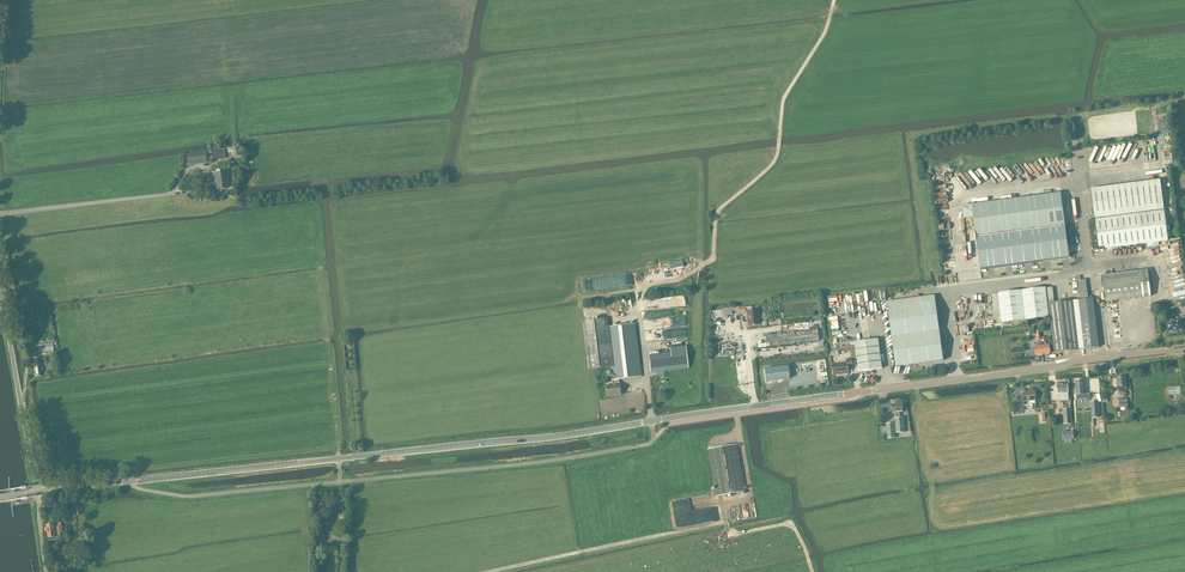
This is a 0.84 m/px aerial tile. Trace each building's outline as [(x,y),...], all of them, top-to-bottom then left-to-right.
[(1168,119),(1160,120),(1162,132),(1169,131),(1168,119)] [(1125,145),(1125,144),(1121,142),(1115,158),(1123,161),(1128,146),(1125,145)] [(1108,162),(1115,146),(1111,144),(1104,160),(1108,162)] [(213,161),(227,159),(225,150),(212,152),(213,161)] [(205,151),(187,154),(188,166),(207,163),(205,151)] [(1035,179),(1038,177),(1029,163),(1026,165),(1035,179)] [(1016,182),(1018,180),(1009,168),(1006,170),(1016,182)] [(992,173),(989,176),(984,170),(981,172),(991,186),(997,181),(992,173)] [(226,173),(215,174),(217,189),(228,188),(226,173)] [(963,173),(961,175),(958,173),(955,176),(966,188),(969,185),(972,188),(975,185),(963,173)] [(1160,180),(1091,189),(1095,220),(1089,221),(1093,250),(1095,251),(1104,250),(1105,249),(1168,241),(1160,180)] [(1061,193),(972,205),(980,269),(994,267),(1069,257),(1061,193)] [(1148,270),(1103,276),(1106,302),(1151,296),(1148,270)] [(624,275),(584,279),(586,290),(618,287),(618,283),(618,280),(624,280),(624,275)] [(1002,323),(1049,317),(1045,288),(998,293),(1002,323)] [(875,289),(871,289),(873,298),(883,297),(883,301),(888,300),(887,291),(883,292),(882,291),(876,292),(875,289)] [(1099,347),(1093,299),(1089,299),(1080,300),(1083,323),(1077,324),(1077,331),(1084,330),(1086,349),(1099,347)] [(935,301),(888,308),(896,367),(943,360),(935,301)] [(1077,331),(1077,324),(1073,301),(1049,304),(1052,327),(1055,353),(1080,350),(1077,331)] [(747,316),(745,316),(745,321),(748,320),(748,326),(758,325),(757,310),(747,311),(747,316)] [(1167,323),(1168,333),(1173,332),(1177,332),(1177,331),(1182,331),(1182,325),(1184,324),(1184,325),(1184,315),(1183,315),(1183,318),(1180,318),(1180,321),(1177,321),(1171,321),(1171,322),(1167,322),(1167,323)] [(588,371),(610,367),(612,380),(613,385),(606,386),(607,395),(616,394),(616,395),(620,395),(619,384),(618,380),(641,377),(635,324),(608,327),(607,319),(582,322),(588,371)] [(963,332),(975,332),(974,324),(972,324),(972,320),(959,320),(959,325),(962,325),(963,332)] [(767,347),(819,341),(818,329),(814,330),(765,335),(767,347)] [(1012,336),(1002,337),(1004,352),(1014,351),(1012,336)] [(1002,337),(992,339),(994,354),(1004,352),(1002,337)] [(1041,338),(1043,354),(1050,353),(1049,345),(1046,345),(1046,342),(1045,342),(1045,337),(1041,338)] [(1036,355),(1043,354),(1041,338),(1037,338),(1038,343),(1034,343),(1035,347),(1036,355)] [(859,372),(882,369),(878,339),(855,342),(855,345),(855,348),(859,372)] [(992,339),(982,340),(984,355),(994,354),(992,339)] [(53,343),(38,345),(39,353),(54,352),(53,343)] [(650,373),(688,368),(686,346),(670,348),(670,353),(648,356),(650,373)] [(36,377),(43,376),(41,358),(33,359),(36,377)] [(847,363),(834,365),(835,375),(844,373),(844,374),(849,373),(848,368),(853,367),(852,359),(847,359),(847,363)] [(788,366),(764,369),(766,382),(789,379),(788,366)] [(1125,377),(1117,378),(1117,390),(1119,389),(1120,395),(1126,394),(1125,377)] [(1089,394),(1085,394),(1084,380),(1075,381),(1076,395),(1077,400),(1090,399),(1089,394)] [(1068,384),(1057,385),(1058,393),(1058,395),(1059,395),(1059,396),(1061,396),(1061,401),(1069,400),(1068,392),(1068,384)] [(1180,386),(1168,388),(1169,395),(1177,394),(1177,398),(1182,397),(1181,394),(1180,386)] [(1022,395),(1017,396),(1018,406),(1024,405),(1024,401),(1035,400),(1035,392),(1022,393),(1022,395)] [(1125,407),(1127,407),(1127,398),(1119,399),(1120,408),(1125,407)] [(896,423),(886,424),(887,438),(896,438),(895,433),(905,432),(904,418),(900,418),(900,412),(903,412),(902,403),(892,404),(892,413),(896,412),(897,418),(895,418),(896,423)] [(716,497),(744,492),(736,444),(708,449),(716,497)] [(674,501),(674,512),(690,512),(689,501),(674,501)] [(55,536),(60,535),(60,533),(64,532),(63,523),(53,525),(53,524),(47,525),(49,538),(49,540),(56,539),(55,536)]
